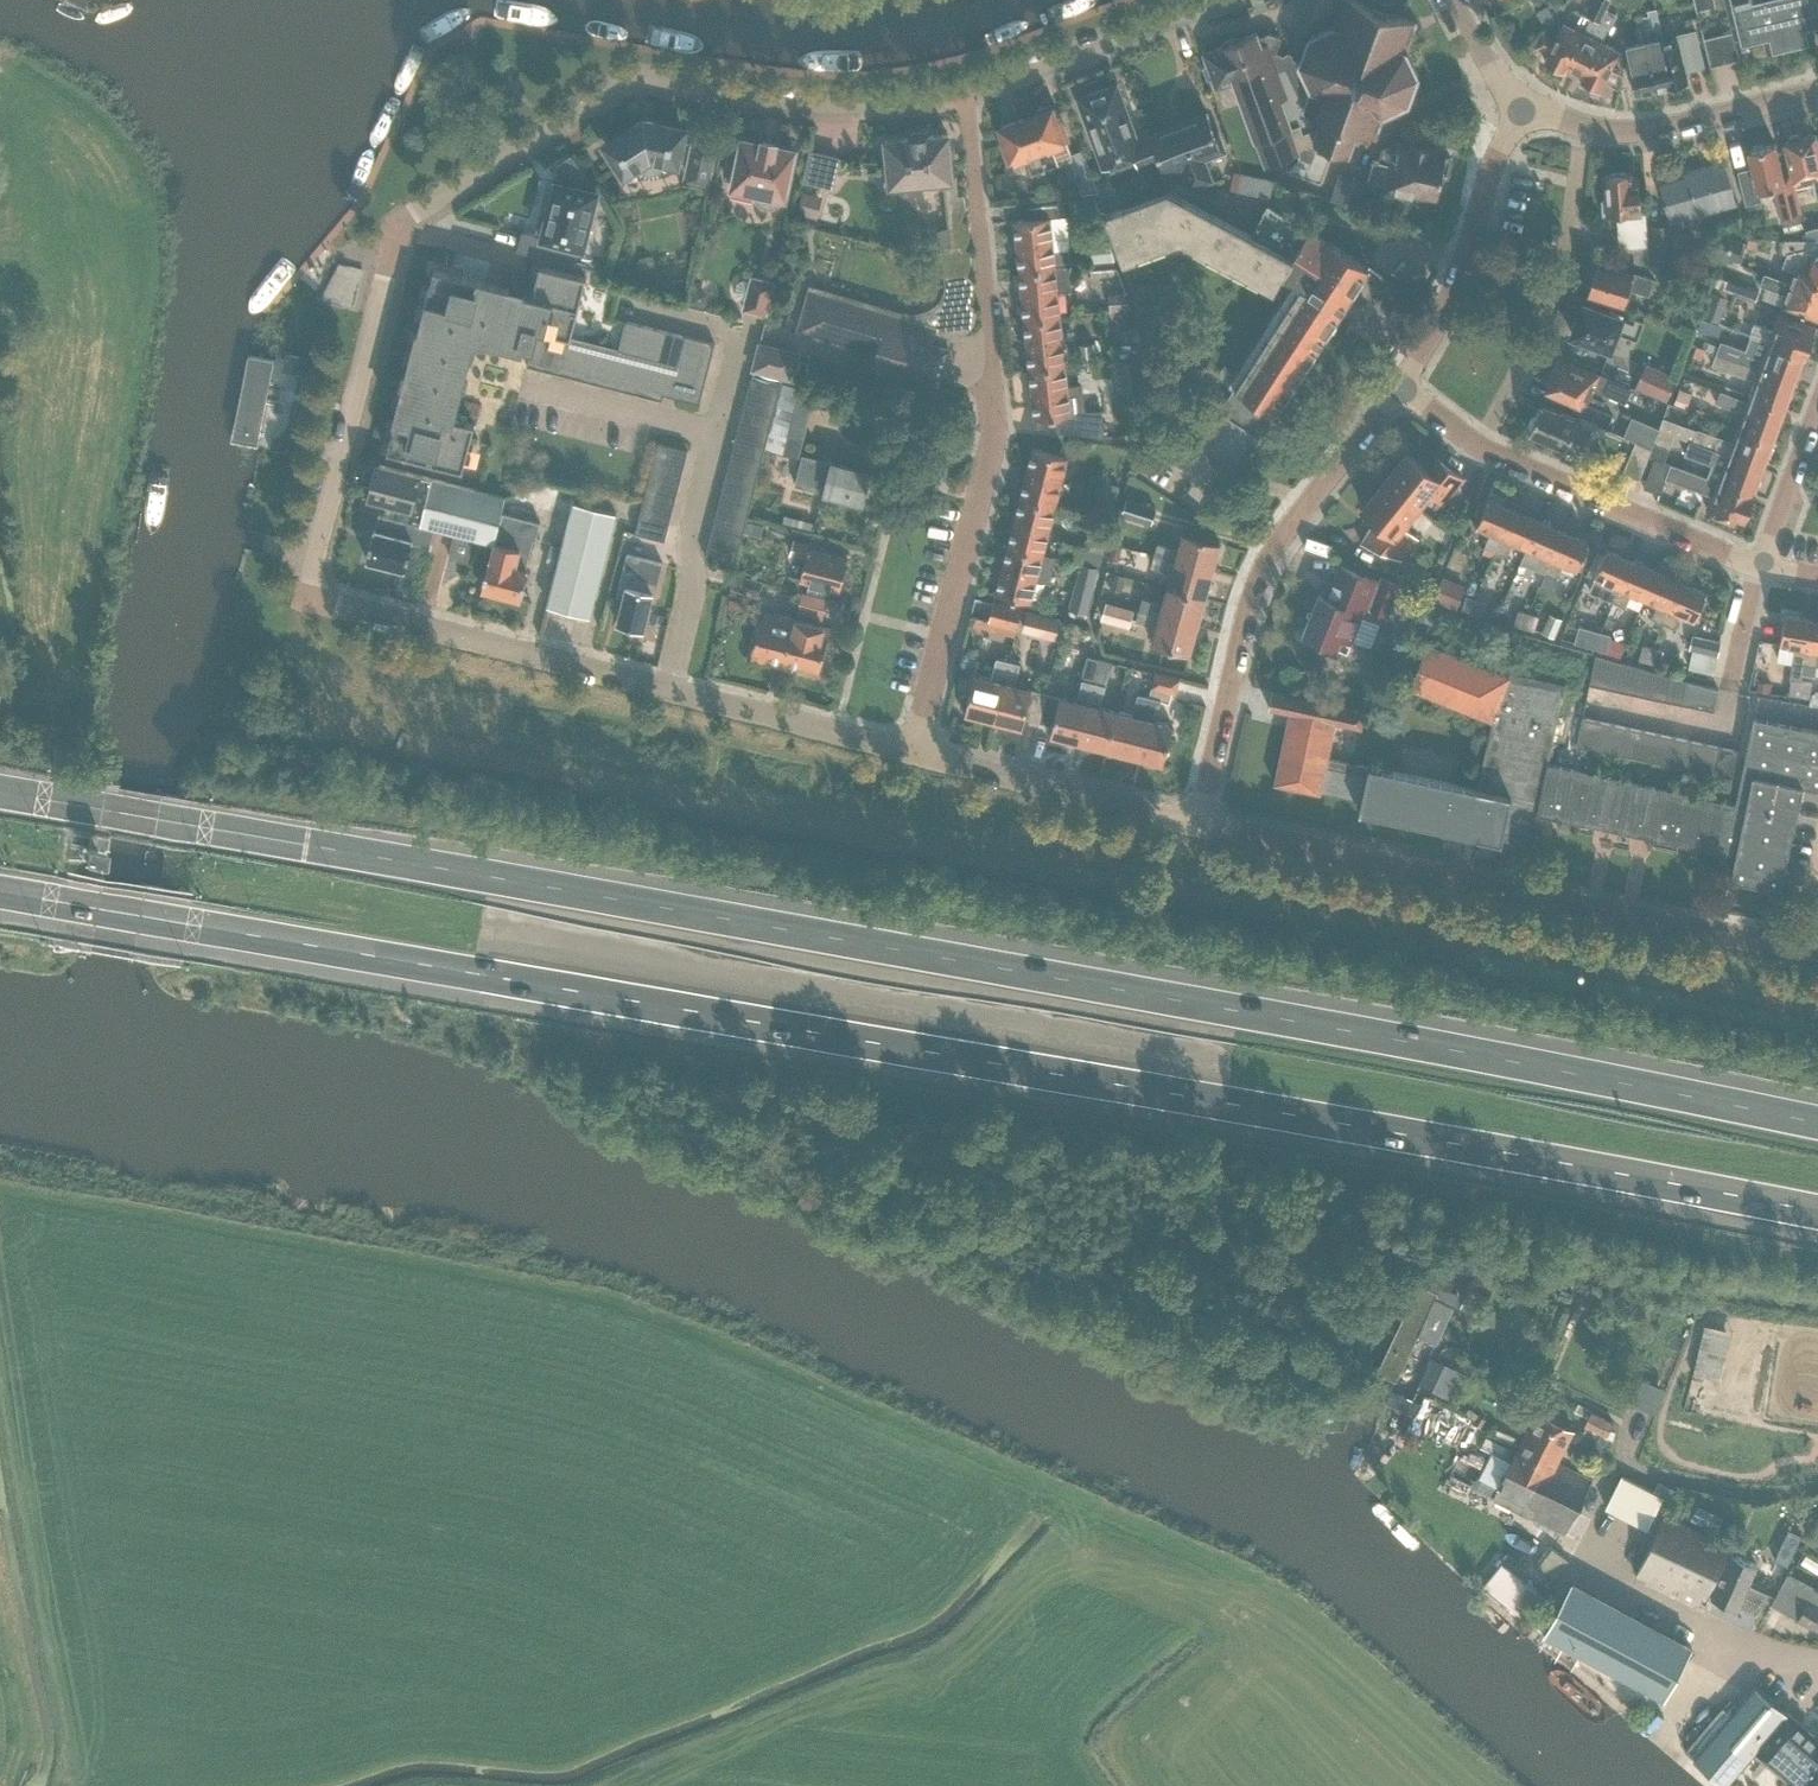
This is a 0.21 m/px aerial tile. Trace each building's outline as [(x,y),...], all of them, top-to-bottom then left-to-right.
[(1299,153),(1300,159),(1299,162),(1294,160),(1290,171),(1320,181),(1329,155),(1315,150),(1318,142),(1348,153),(1357,130),(1375,136),(1382,115),(1384,116),(1385,113),(1408,103),(1417,76),(1407,53),(1408,51),(1405,50),(1416,22),(1390,13),(1392,7),(1373,1),(1371,6),(1355,0),(1344,0),(1335,25),(1333,24),(1332,27),(1310,37),(1301,61),(1276,52),(1281,40),(1281,39),(1281,38),(1280,37),(1279,36),(1269,34),(1258,38),(1299,153)] [(1574,72),(1610,0),(1596,0),(1588,17),(1573,10),(1565,24),(1564,23),(1556,39),(1543,32),(1535,47),(1548,54),(1545,62),(1549,64),(1549,68),(1556,71),(1560,69),(1564,71),(1566,68),(1574,72)] [(1574,72),(1583,76),(1581,80),(1585,82),(1585,86),(1592,89),(1596,87),(1600,89),(1619,51),(1601,42),(1607,28),(1610,30),(1618,15),(1611,12),(1615,2),(1612,0),(1610,0),(1574,72)] [(1697,11),(1716,6),(1715,0),(1695,0),(1697,11)] [(1737,46),(1765,39),(1768,53),(1814,42),(1811,28),(1817,26),(1817,0),(1726,0),(1737,46)] [(1555,20),(1548,7),(1547,6),(1537,12),(1545,26),(1555,20)] [(1647,41),(1658,88),(1667,86),(1667,87),(1688,82),(1684,67),(1700,63),(1694,35),(1665,42),(1657,9),(1649,11),(1649,16),(1650,27),(1649,28),(1651,40),(1647,41)] [(1635,94),(1658,88),(1647,41),(1651,40),(1649,28),(1650,27),(1649,16),(1639,15),(1637,33),(1640,43),(1630,45),(1630,51),(1634,71),(1631,72),(1635,94)] [(1299,153),(1258,38),(1256,33),(1240,39),(1239,36),(1219,43),(1221,47),(1202,54),(1215,89),(1233,82),(1255,142),(1258,141),(1267,164),(1299,153)] [(1159,163),(1149,136),(1136,141),(1116,85),(1077,99),(1103,169),(1134,158),(1139,170),(1159,163)] [(1026,118),(1045,171),(1070,161),(1079,184),(1094,179),(1084,150),(1072,154),(1067,142),(1069,141),(1062,122),(1056,124),(1051,109),(1026,118)] [(1207,114),(1149,136),(1159,163),(1163,172),(1180,166),(1189,189),(1212,180),(1204,157),(1223,150),(1218,136),(1215,137),(1207,114)] [(1032,176),(1045,171),(1026,118),(1001,127),(1006,142),(1001,144),(1008,164),(1025,157),(1031,173),(1032,176)] [(682,140),(684,130),(648,122),(640,124),(606,146),(624,175),(635,168),(640,176),(649,179),(659,177),(666,171),(668,162),(677,164),(678,161),(688,164),(686,174),(710,179),(717,147),(693,142),(682,140)] [(901,184),(937,181),(937,183),(938,184),(939,185),(940,186),(941,187),(942,187),(944,188),(945,188),(951,248),(930,250),(931,261),(936,264),(940,268),(943,272),(945,278),(946,283),(946,288),(945,294),(952,297),(937,327),(808,289),(796,333),(877,356),(874,365),(938,384),(948,349),(945,348),(949,332),(953,333),(956,333),(958,333),(962,333),(964,332),(966,331),(968,330),(970,328),(973,325),(974,324),(975,321),(975,319),(976,317),(976,314),(976,312),(975,309),(975,308),(974,306),(974,307),(969,303),(970,301),(972,298),(973,296),(974,294),(974,292),(974,289),(974,285),(973,284),(973,281),(971,278),(971,279),(966,276),(967,274),(969,271),(970,268),(971,267),(971,265),(971,262),(971,259),(971,257),(970,254),(969,251),(968,251),(964,248),(965,246),(966,243),(967,240),(968,238),(968,235),(968,233),(968,231),(968,229),(967,226),(966,224),(966,222),(965,223),(961,220),(962,218),(963,215),(964,213),(965,211),(965,208),(966,206),(966,204),(965,203),(965,200),(965,199),(964,196),(963,194),(962,195),(962,196),(958,196),(956,177),(955,177),(955,178),(952,178),(950,157),(949,155),(948,150),(949,148),(947,135),(927,137),(927,132),(909,134),(909,139),(885,141),(890,185),(892,185),(891,181),(900,180),(901,184)] [(1792,172),(1794,180),(1810,177),(1815,199),(1817,198),(1817,146),(1815,134),(1785,141),(1792,172)] [(760,145),(755,144),(742,141),(739,156),(729,154),(725,176),(734,178),(732,187),(756,192),(756,194),(756,197),(757,199),(758,201),(759,203),(761,205),(763,206),(765,207),(767,208),(770,208),(772,208),(774,207),(776,206),(777,205),(778,205),(779,203),(780,202),(781,200),(781,199),(782,197),(785,198),(794,152),(776,148),(777,143),(762,140),(760,145)] [(1379,162),(1393,165),(1389,187),(1436,197),(1441,174),(1447,175),(1451,158),(1433,154),(1435,147),(1413,142),(1412,145),(1400,142),(1382,148),(1379,162)] [(1774,187),(1781,217),(1782,217),(1785,232),(1804,228),(1800,213),(1801,212),(1794,180),(1792,172),(1782,175),(1775,144),(1748,150),(1753,169),(1738,172),(1746,205),(1761,201),(1759,191),(1774,187)] [(802,182),(833,189),(840,157),(809,151),(802,182)] [(535,235),(522,232),(517,251),(574,265),(579,248),(584,249),(598,192),(595,191),(596,188),(572,155),(554,168),(563,180),(562,183),(556,181),(549,210),(542,208),(535,235)] [(1238,173),(1240,173),(1236,190),(1270,199),(1275,182),(1289,187),(1293,176),(1282,172),(1282,171),(1241,162),(1238,173)] [(1671,222),(1736,204),(1725,167),(1712,171),(1710,166),(1684,173),(1686,178),(1661,185),(1671,222)] [(1330,201),(1360,210),(1369,183),(1339,173),(1330,201)] [(1648,247),(1645,211),(1640,212),(1638,181),(1632,181),(1631,173),(1605,175),(1607,200),(1602,201),(1603,214),(1626,213),(1626,218),(1618,219),(1620,249),(1648,247)] [(1094,179),(1079,184),(1083,194),(1097,193),(1095,185),(1097,185),(1094,179)] [(1106,214),(1124,207),(1115,186),(1114,187),(1111,180),(1097,185),(1095,185),(1097,193),(1098,194),(1098,193),(1106,214)] [(1124,207),(1106,214),(1123,261),(1180,240),(1274,290),(1284,274),(1302,285),(1202,440),(1239,464),(1272,412),(1275,413),(1369,268),(1328,241),(1327,243),(1292,220),(1291,221),(1268,204),(1251,235),(1169,190),(1164,192),(1124,207)] [(823,197),(803,192),(798,214),(818,219),(823,197)] [(1029,220),(1014,221),(1020,271),(1055,267),(1070,266),(1068,249),(1054,251),(1050,217),(1064,216),(1063,200),(1027,204),(1029,220)] [(1675,263),(1672,225),(1649,227),(1652,265),(1675,263)] [(1806,231),(1809,241),(1817,241),(1817,228),(1806,231)] [(1738,257),(1743,242),(1722,235),(1717,251),(1738,257)] [(1109,241),(1087,243),(1088,263),(1091,262),(1114,261),(1115,261),(1109,241)] [(1790,283),(1817,293),(1817,241),(1809,241),(1780,241),(1780,254),(1786,254),(1782,266),(1794,271),(1790,283)] [(1115,276),(1114,261),(1091,262),(1092,278),(1115,276)] [(319,300),(354,309),(363,269),(330,262),(319,300)] [(1649,296),(1654,281),(1636,274),(1635,277),(1598,263),(1588,293),(1624,306),(1630,289),(1649,296)] [(663,395),(670,396),(674,381),(678,366),(682,351),(686,336),(626,321),(618,350),(571,338),(586,277),(540,265),(532,295),(434,270),(387,452),(463,471),(475,425),(446,417),(468,329),(521,342),(520,344),(532,347),(527,366),(662,401),(663,395)] [(1055,267),(1020,271),(1025,320),(1061,316),(1058,292),(1073,291),(1070,266),(1055,267)] [(1790,283),(1765,274),(1760,285),(1786,295),(1782,306),(1817,319),(1817,293),(1790,283)] [(774,283),(755,278),(752,277),(743,310),(766,315),(774,283)] [(1715,287),(1717,288),(1728,292),(1756,302),(1760,292),(1719,278),(1715,287)] [(1726,298),(1728,292),(1717,288),(1715,294),(1711,293),(1702,317),(1721,323),(1729,299),(1726,298)] [(709,293),(694,289),(691,304),(706,307),(709,293)] [(1108,295),(1109,311),(1128,309),(1127,294),(1108,295)] [(1637,340),(1644,321),(1635,318),(1633,323),(1584,305),(1572,336),(1610,350),(1616,332),(1637,340)] [(1137,325),(1131,310),(1116,316),(1122,330),(1137,325)] [(1697,329),(1701,318),(1675,310),(1671,321),(1697,329)] [(1756,325),(1751,336),(1806,356),(1816,330),(1779,315),(1773,331),(1756,325)] [(1061,316),(1025,320),(1027,344),(1030,369),(1066,365),(1061,316)] [(1719,325),(1702,319),(1700,325),(1717,332),(1719,325)] [(1754,325),(1741,321),(1738,331),(1750,335),(1754,325)] [(682,351),(711,359),(715,344),(686,336),(682,351)] [(1806,356),(1751,336),(1746,351),(1721,342),(1717,353),(1796,382),(1806,356)] [(780,385),(781,382),(782,378),(792,380),(797,359),(759,350),(761,344),(759,344),(753,370),(754,370),(752,378),(780,385)] [(1080,357),(1096,356),(1094,344),(1078,345),(1080,357)] [(1693,357),(1701,360),(1705,350),(1697,346),(1693,357)] [(678,366),(708,374),(711,359),(682,351),(678,366)] [(1796,382),(1717,353),(1712,366),(1755,382),(1750,396),(1786,410),(1796,382)] [(303,359),(286,356),(282,375),(300,378),(303,359)] [(1105,438),(1132,441),(1142,396),(1144,396),(1140,360),(1119,362),(1122,398),(1130,397),(1122,426),(1107,423),(1105,438)] [(230,453),(257,459),(276,367),(249,361),(230,453)] [(1568,367),(1560,363),(1548,389),(1584,405),(1591,391),(1623,406),(1629,393),(1569,365),(1568,367)] [(1677,377),(1646,364),(1636,388),(1667,401),(1677,377)] [(1066,365),(1030,369),(1035,418),(1059,416),(1060,432),(1103,436),(1101,413),(1082,413),(1079,386),(1068,388),(1066,365)] [(674,381),(704,389),(708,374),(678,366),(674,381)] [(780,385),(752,378),(751,378),(747,393),(776,401),(780,385)] [(704,389),(674,381),(670,396),(700,404),(704,389)] [(773,416),(770,428),(765,446),(764,449),(800,458),(817,391),(813,390),(781,382),(780,385),(776,401),(773,416)] [(1687,408),(1693,394),(1681,390),(1676,404),(1687,408)] [(1738,428),(1774,442),(1782,422),(1778,421),(1781,413),(1721,391),(1717,403),(1744,412),(1738,428)] [(773,416),(776,401),(747,393),(743,408),(773,416)] [(1588,437),(1594,425),(1579,418),(1578,420),(1541,404),(1529,432),(1564,448),(1566,444),(1577,448),(1583,435),(1588,437)] [(770,428),(773,416),(743,408),(740,420),(770,428)] [(1654,442),(1659,429),(1632,418),(1625,437),(1636,441),(1635,443),(1651,450),(1654,442)] [(1659,429),(1675,435),(1675,434),(1691,440),(1691,441),(1765,468),(1774,442),(1738,428),(1733,443),(1698,430),(1697,431),(1663,419),(1659,429)] [(765,446),(770,428),(740,420),(735,438),(765,446)] [(1670,448),(1675,435),(1659,429),(1654,442),(1670,448)] [(761,461),(764,449),(765,446),(735,438),(732,453),(761,461)] [(1719,480),(1755,494),(1765,468),(1691,441),(1685,455),(1723,469),(1719,480)] [(658,443),(654,458),(684,466),(688,451),(658,443)] [(1651,450),(1635,443),(1624,472),(1640,479),(1651,450)] [(1027,473),(1061,481),(1067,457),(1033,448),(1027,473)] [(757,476),(761,461),(732,453),(728,468),(757,476)] [(1407,453),(1385,481),(1417,506),(1429,492),(1443,503),(1463,479),(1438,460),(1430,470),(1407,453)] [(863,502),(870,472),(804,455),(796,485),(863,502)] [(684,466),(654,458),(650,473),(680,481),(684,466)] [(1745,523),(1755,494),(1719,480),(1718,482),(1656,459),(1644,488),(1660,494),(1666,479),(1713,496),(1708,509),(1745,523)] [(409,522),(415,524),(420,525),(432,479),(377,465),(368,497),(413,509),(409,522)] [(754,490),(757,476),(728,468),(724,483),(754,490)] [(680,481),(650,473),(646,488),(676,496),(680,481)] [(1020,497),(1055,505),(1061,481),(1027,473),(1020,497)] [(505,498),(432,479),(420,525),(435,529),(493,544),(505,498)] [(1417,506),(1385,481),(1363,509),(1380,522),(1363,542),(1361,542),(1361,543),(1402,556),(1403,555),(1402,555),(1419,534),(1403,522),(1417,506)] [(1103,482),(1100,491),(1116,495),(1119,486),(1103,482)] [(750,505),(754,490),(724,483),(720,498),(750,505)] [(676,496),(646,488),(643,503),(672,511),(676,496)] [(1116,495),(1100,491),(1098,502),(1113,506),(1116,495)] [(1008,544),(1043,553),(1055,505),(1020,497),(1008,544)] [(746,520),(750,505),(720,498),(716,513),(746,520)] [(1158,507),(1128,498),(1122,515),(1151,525),(1158,507)] [(1485,547),(1496,552),(1514,510),(1488,500),(1476,527),(1491,534),(1485,547)] [(615,513),(574,502),(549,607),(590,617),(615,513)] [(672,511),(643,503),(639,518),(668,526),(672,511)] [(1514,510),(1496,552),(1507,556),(1513,543),(1526,549),(1539,521),(1514,510)] [(482,589),(521,599),(528,572),(525,571),(532,544),(535,545),(540,523),(503,513),(491,561),(489,561),(482,589)] [(742,535),(743,532),(746,520),(716,513),(713,528),(742,535)] [(415,524),(409,522),(380,515),(376,530),(374,530),(366,560),(406,570),(413,540),(431,545),(435,529),(420,525),(415,524)] [(783,523),(812,530),(813,523),(784,516),(783,523)] [(668,526),(639,518),(635,533),(664,541),(668,526)] [(746,520),(743,532),(761,537),(764,525),(746,520)] [(1534,568),(1545,573),(1563,532),(1539,521),(1526,549),(1528,550),(1523,562),(1535,567),(1534,568)] [(738,550),(742,535),(713,528),(709,543),(738,550)] [(1090,530),(1085,550),(1101,554),(1106,534),(1090,530)] [(1563,532),(1545,573),(1557,578),(1562,565),(1576,571),(1589,543),(1563,532)] [(1158,543),(1155,555),(1212,571),(1220,543),(1184,533),(1179,550),(1169,548),(1169,547),(1158,543)] [(840,590),(848,558),(814,549),(815,545),(795,540),(791,555),(807,559),(801,580),(840,590)] [(734,565),(738,550),(709,543),(705,558),(734,565)] [(546,563),(557,565),(561,547),(551,544),(546,563)] [(996,593),(1031,602),(1036,580),(1049,583),(1055,557),(1043,554),(1043,553),(1008,544),(996,593)] [(1123,548),(1113,545),(1109,559),(1118,562),(1123,548)] [(1588,591),(1614,602),(1631,561),(1606,550),(1588,591)] [(663,562),(628,554),(620,586),(627,588),(617,624),(643,631),(653,593),(655,594),(663,562)] [(1212,571),(1155,555),(1152,567),(1163,570),(1163,568),(1173,570),(1168,588),(1205,598),(1212,571)] [(1631,561),(1614,602),(1625,607),(1631,593),(1644,599),(1656,572),(1631,561)] [(1099,569),(1081,564),(1075,588),(1093,593),(1099,569)] [(1381,583),(1340,566),(1327,598),(1319,595),(1303,635),(1347,652),(1366,607),(1387,615),(1399,585),(1382,578),(1381,583)] [(1652,618),(1663,623),(1681,582),(1656,572),(1644,599),(1658,605),(1652,618)] [(1125,577),(1114,574),(1110,589),(1121,592),(1125,577)] [(1467,587),(1443,577),(1433,600),(1457,610),(1467,587)] [(1432,588),(1419,582),(1416,591),(1428,596),(1432,588)] [(1681,582),(1663,623),(1674,628),(1680,614),(1694,621),(1706,593),(1681,582)] [(809,584),(807,592),(826,597),(828,589),(809,584)] [(1143,598),(1140,610),(1197,625),(1205,598),(1168,588),(1163,605),(1154,602),(1154,601),(1143,598)] [(828,599),(803,592),(797,614),(822,621),(828,599)] [(1462,611),(1472,614),(1476,599),(1466,596),(1462,611)] [(1476,599),(1472,614),(1482,617),(1486,602),(1476,599)] [(1503,604),(1492,600),(1487,611),(1499,616),(1503,604)] [(1023,609),(994,602),(989,621),(976,617),(974,626),(1016,637),(1018,628),(1023,609)] [(1135,610),(1107,602),(1102,621),(1130,629),(1135,610)] [(1437,625),(1441,612),(1423,607),(1419,620),(1437,625)] [(1197,625),(1140,610),(1137,621),(1148,624),(1149,622),(1158,625),(1153,644),(1189,654),(1197,625)] [(1060,619),(1028,611),(1023,632),(1055,640),(1060,619)] [(1524,629),(1528,614),(1518,611),(1514,626),(1524,629)] [(774,659),(785,662),(796,620),(767,612),(764,621),(761,620),(751,658),(772,664),(774,659)] [(1538,617),(1528,614),(1524,629),(1534,632),(1538,617)] [(1803,680),(1806,662),(1813,618),(1786,614),(1781,643),(1796,646),(1790,678),(1791,679),(1789,694),(1799,697),(1802,680),(1803,680)] [(1542,633),(1555,638),(1562,620),(1550,615),(1542,633)] [(1813,618),(1806,662),(1817,664),(1817,660),(1817,619),(1813,618)] [(796,620),(785,662),(820,670),(830,628),(796,620)] [(1596,649),(1600,632),(1580,627),(1575,643),(1596,649)] [(1612,635),(1600,632),(1596,649),(1607,652),(1612,635)] [(1722,642),(1693,635),(1690,651),(1718,657),(1722,642)] [(1536,815),(1609,830),(1619,779),(1548,764),(1564,685),(1509,673),(1508,676),(1425,643),(1410,689),(1493,722),(1479,789),(1512,795),(1506,821),(1534,827),(1536,815)] [(1648,663),(1652,648),(1642,646),(1638,660),(1648,663)] [(1662,651),(1652,648),(1648,663),(1658,666),(1662,651)] [(1050,734),(1079,742),(1100,659),(1087,656),(1081,680),(1082,680),(1079,692),(1081,692),(1079,701),(1060,696),(1046,693),(1039,722),(1053,726),(1050,734)] [(1588,685),(1605,688),(1609,661),(1594,657),(1588,685)] [(965,713),(994,720),(1009,662),(997,659),(994,671),(996,671),(994,680),(975,675),(974,680),(971,692),(970,695),(966,694),(962,696),(959,705),(961,710),(966,711),(965,713)] [(1079,742),(1107,749),(1117,711),(1100,706),(1102,697),(1103,698),(1106,686),(1108,687),(1114,663),(1100,659),(1079,742)] [(1605,688),(1620,692),(1624,665),(1609,661),(1605,688)] [(1024,718),(1039,722),(1046,693),(1032,690),(1014,685),(1016,676),(1017,677),(1020,665),(1009,662),(994,720),(1022,727),(1024,718)] [(1620,692),(1635,695),(1639,669),(1624,665),(1620,692)] [(1635,695),(1650,698),(1654,673),(1639,669),(1635,695)] [(1156,672),(1153,684),(1135,756),(1163,763),(1173,726),(1155,721),(1157,712),(1159,712),(1161,703),(1170,705),(1173,695),(1178,696),(1181,678),(1156,672)] [(1650,698),(1665,701),(1669,677),(1654,673),(1650,698)] [(960,677),(957,688),(971,692),(974,680),(960,677)] [(1665,701),(1683,705),(1687,681),(1669,677),(1665,701)] [(1802,680),(1799,697),(1810,699),(1813,683),(1813,682),(1803,680),(1802,680)] [(1687,681),(1683,705),(1713,711),(1717,689),(1687,681)] [(1757,691),(1770,693),(1772,684),(1759,681),(1757,691)] [(1117,711),(1107,749),(1135,756),(1153,684),(1142,682),(1138,695),(1135,706),(1137,707),(1135,715),(1117,711)] [(1321,790),(1362,799),(1368,769),(1329,760),(1336,724),(1361,728),(1365,712),(1272,692),(1268,708),(1289,712),(1274,784),(1321,794),(1321,790)] [(1576,745),(1592,749),(1598,721),(1582,717),(1576,745)] [(1716,853),(1735,857),(1731,879),(1781,889),(1803,787),(1817,790),(1817,731),(1754,717),(1736,804),(1727,802),(1716,853)] [(1598,721),(1592,749),(1607,752),(1613,724),(1598,721)] [(1613,724),(1607,752),(1622,755),(1628,727),(1613,724)] [(1637,758),(1643,730),(1628,727),(1622,755),(1637,758)] [(1643,730),(1637,758),(1651,761),(1657,733),(1643,730)] [(1657,733),(1651,761),(1668,765),(1673,737),(1657,733)] [(1673,737),(1668,765),(1683,768),(1689,740),(1673,737)] [(1689,740),(1683,768),(1699,772),(1704,744),(1689,740)] [(1704,744),(1699,772),(1715,775),(1720,747),(1704,744)] [(1720,747),(1715,775),(1731,778),(1737,751),(1720,747)] [(1512,795),(1479,789),(1369,766),(1368,769),(1362,799),(1360,811),(1502,842),(1506,821),(1512,795)] [(1619,779),(1609,830),(1652,839),(1651,846),(1675,851),(1677,845),(1716,853),(1727,802),(1619,779)] [(108,848),(95,846),(89,845),(86,858),(105,861),(108,848)] [(1431,1265),(1429,1264),(1420,1285),(1437,1293),(1439,1294),(1438,1296),(1447,1300),(1457,1277),(1450,1273),(1451,1270),(1452,1265),(1434,1258),(1431,1265)] [(1419,1285),(1377,1373),(1395,1382),(1418,1335),(1437,1293),(1420,1285),(1419,1285)] [(1595,1292),(1584,1287),(1577,1301),(1588,1306),(1595,1292)] [(1479,1359),(1466,1353),(1461,1364),(1474,1370),(1479,1359)] [(1431,1357),(1419,1384),(1451,1398),(1463,1372),(1431,1357)] [(1529,1430),(1519,1450),(1518,1449),(1499,1487),(1501,1488),(1496,1499),(1568,1534),(1594,1480),(1557,1462),(1573,1429),(1538,1412),(1537,1415),(1513,1403),(1505,1420),(1516,1426),(1517,1424),(1529,1430)] [(1615,1423),(1592,1412),(1585,1426),(1608,1438),(1615,1423)] [(1512,1446),(1516,1437),(1499,1429),(1494,1438),(1512,1446)] [(1492,1452),(1507,1459),(1512,1449),(1488,1437),(1486,1437),(1481,1447),(1492,1452)] [(1661,1498),(1622,1477),(1608,1504),(1647,1524),(1661,1498)] [(1721,1511),(1699,1501),(1693,1513),(1715,1523),(1721,1511)] [(1707,1596),(1728,1553),(1731,1547),(1666,1515),(1637,1574),(1648,1580),(1646,1583),(1697,1609),(1704,1596),(1706,1597),(1707,1596)] [(1775,1560),(1787,1566),(1793,1553),(1781,1547),(1775,1560)] [(1569,1561),(1552,1548),(1539,1567),(1555,1579),(1569,1561)] [(1759,1568),(1728,1553),(1707,1596),(1712,1598),(1712,1599),(1738,1612),(1759,1568)] [(1539,1593),(1502,1563),(1484,1586),(1520,1615),(1539,1593)] [(1791,1575),(1783,1588),(1781,1587),(1772,1603),(1817,1630),(1817,1591),(1791,1575)] [(1692,1646),(1573,1581),(1545,1632),(1664,1697),(1692,1646)] [(1756,1685),(1694,1758),(1725,1785),(1756,1750),(1798,1785),(1817,1785),(1817,1738),(1756,1685)]
